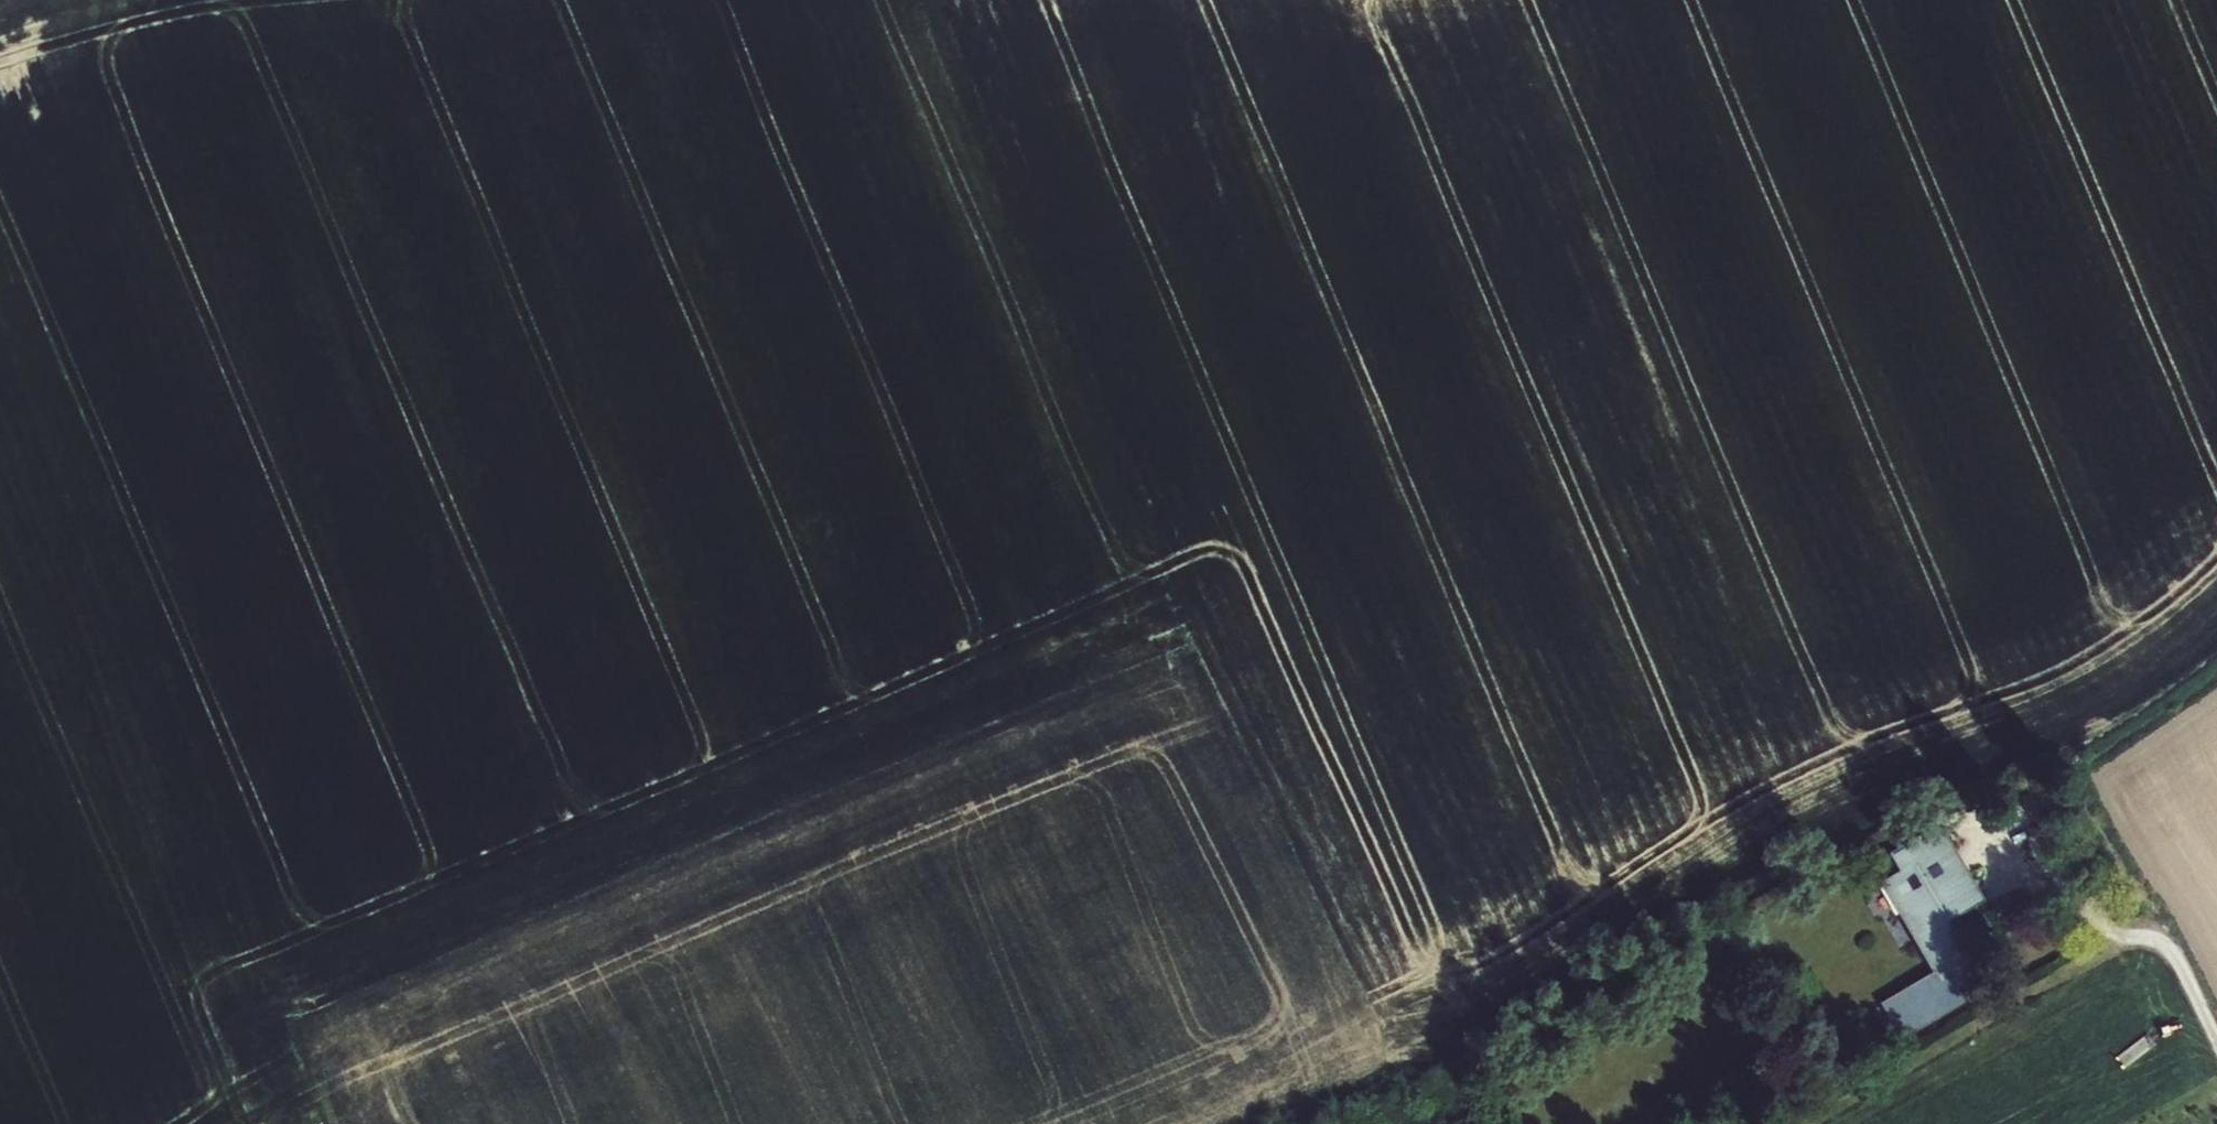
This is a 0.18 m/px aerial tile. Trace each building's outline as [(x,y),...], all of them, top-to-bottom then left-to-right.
[(1942,833),(1929,841),(1938,855),(1949,849),(1973,892),(1955,902),(1962,913),(1947,922),(1950,927),(1985,907),(1942,833)] [(1935,975),(1881,1007),(1901,1041),(1975,999),(1980,980),(1950,927),(1947,922),(1962,913),(1955,902),(1973,892),(1949,849),(1938,855),(1929,841),(1895,860),(1905,877),(1885,887),(1935,975)]
